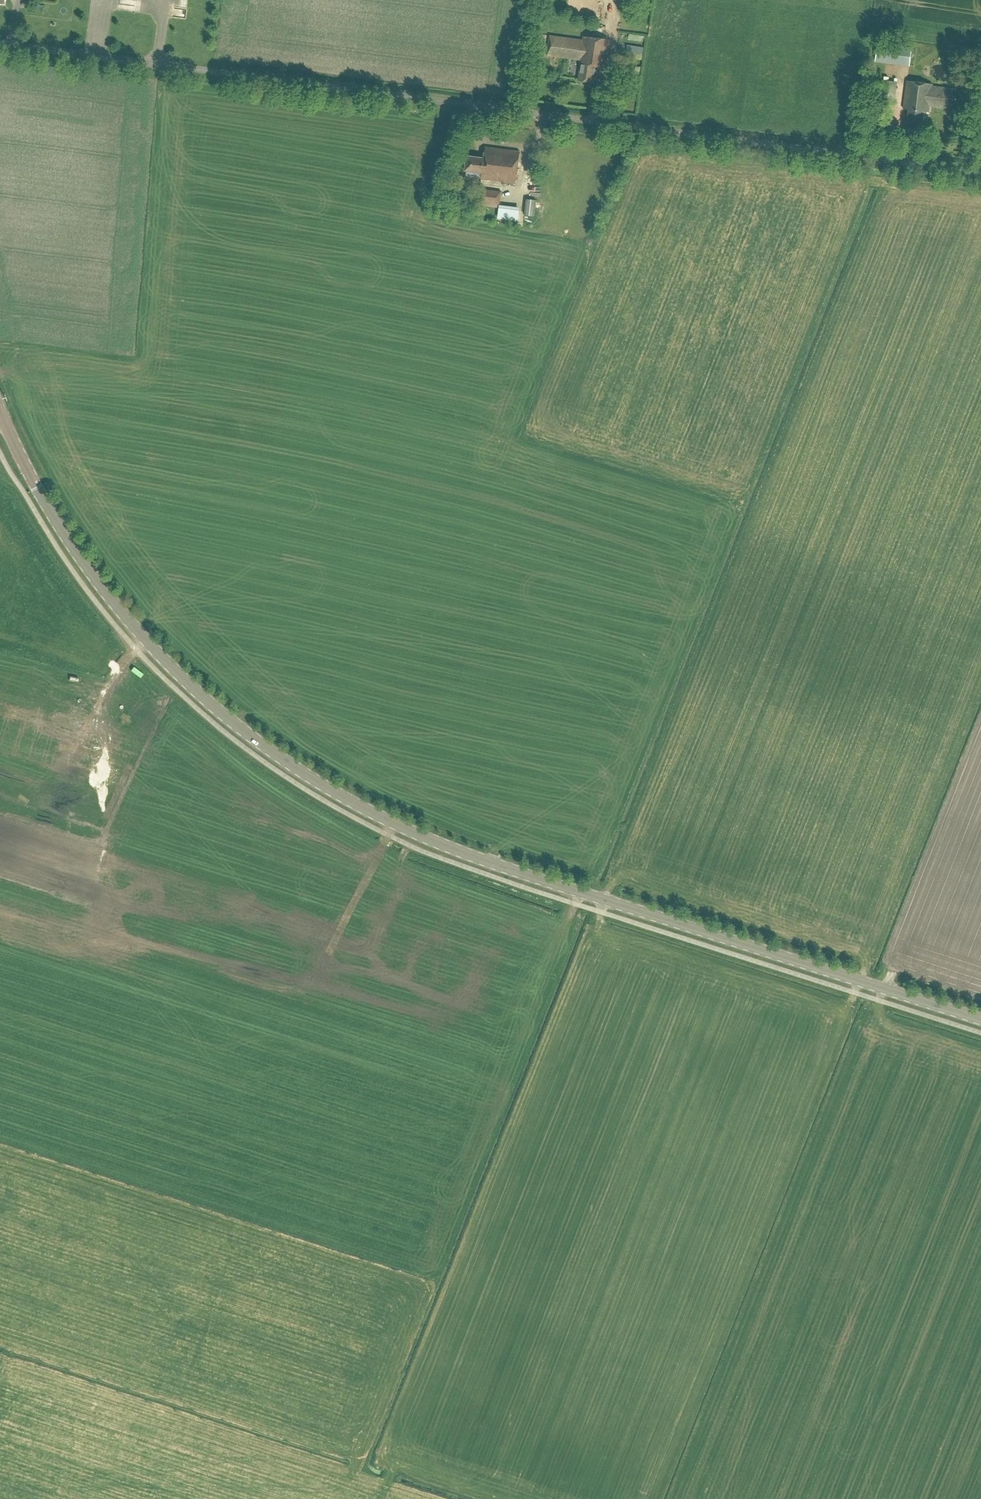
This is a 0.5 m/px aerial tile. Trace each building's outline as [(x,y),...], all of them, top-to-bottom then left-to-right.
[(550,31),(550,35),(547,55),(579,59),(579,65),(581,65),(579,79),(593,81),(595,66),(606,67),(610,39),(583,35),(583,36),(550,31)] [(909,66),(911,48),(877,43),(875,62),(909,66)] [(631,59),(640,59),(640,47),(631,46),(631,59)] [(894,102),(897,82),(883,80),(880,101),(894,102)] [(951,110),(953,90),(932,87),(932,84),(908,81),(904,111),(910,111),(908,125),(922,127),(924,113),(930,114),(931,108),(951,110)] [(516,184),(520,151),(486,147),(485,158),(468,155),(466,170),(483,172),(482,179),(516,184)] [(499,209),(501,192),(479,189),(476,206),(499,209)] [(535,216),(536,200),(526,198),(524,215),(535,216)] [(516,215),(516,204),(499,203),(499,214),(516,215)]
